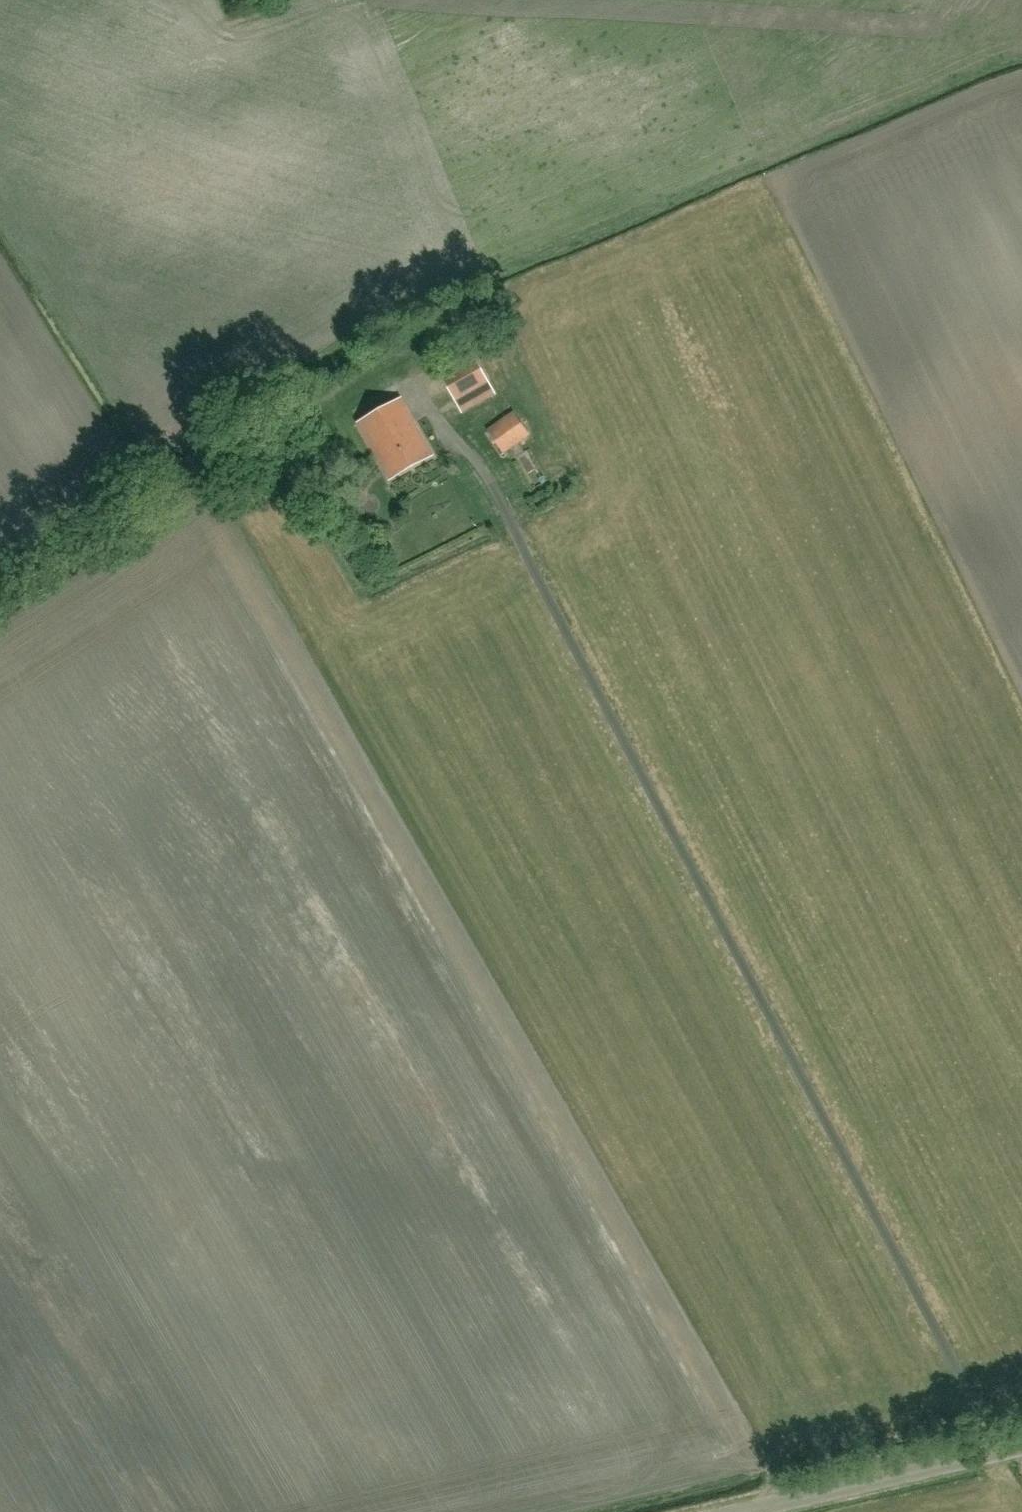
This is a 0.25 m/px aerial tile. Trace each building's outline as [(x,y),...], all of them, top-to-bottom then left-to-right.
[(475,358),(443,376),(457,400),(488,382),(475,358)] [(391,478),(431,456),(401,400),(360,422),(391,478)] [(503,453),(530,434),(514,412),(488,430),(503,453)]
